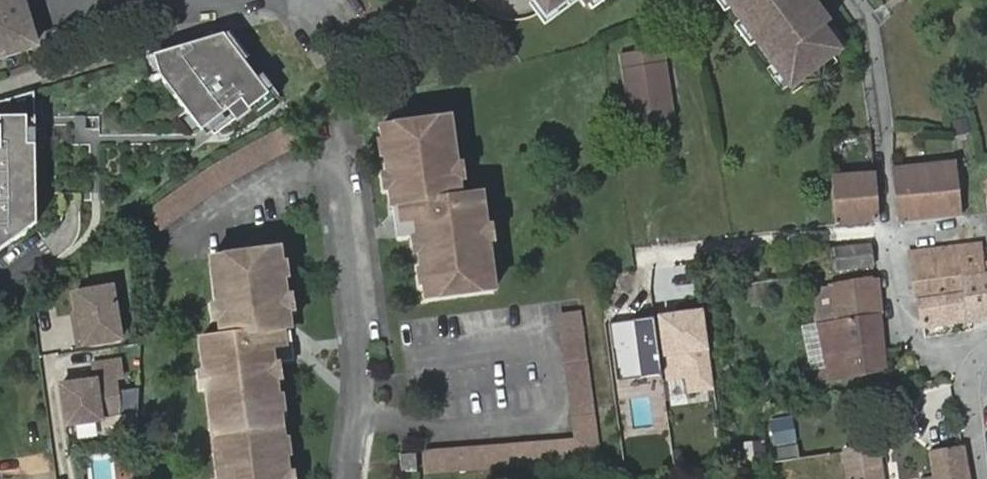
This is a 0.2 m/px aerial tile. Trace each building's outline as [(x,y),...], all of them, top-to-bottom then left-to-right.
[(35,49),(26,18),(33,16),(28,0),(26,0),(21,2),(15,4),(14,0),(0,0),(0,60),(35,49)] [(545,20),(573,0),(529,0),(545,20)] [(583,10),(598,0),(575,0),(583,10)] [(789,91),(842,53),(840,50),(823,28),(829,22),(814,3),(812,0),(719,0),(789,91)] [(846,44),(829,22),(823,28),(840,50),(846,44)] [(225,34),(217,36),(229,52),(235,48),(225,34)] [(217,36),(155,55),(161,75),(202,130),(213,122),(220,131),(236,119),(238,122),(252,111),(250,109),(270,93),(269,92),(258,78),(235,48),(229,52),(217,36)] [(621,52),(631,122),(674,115),(663,45),(621,52)] [(263,75),(258,78),(269,92),(273,89),(263,75)] [(0,102),(0,252),(31,228),(30,210),(37,210),(35,124),(26,123),(26,117),(34,117),(34,92),(0,102)] [(388,189),(390,212),(397,211),(398,214),(401,217),(408,218),(411,235),(415,235),(421,233),(423,243),(416,247),(417,251),(419,267),(427,265),(428,276),(421,282),(423,296),(497,285),(490,241),(490,239),(484,237),(482,225),(488,225),(483,192),(464,194),(461,179),(456,180),(456,170),(459,166),(459,162),(451,113),(379,123),(381,140),(390,144),(391,153),(383,155),(385,173),(386,175),(392,177),(393,189),(388,189)] [(381,140),(383,155),(391,153),(390,144),(381,140)] [(466,161),(459,162),(459,166),(461,179),(468,178),(466,161)] [(961,216),(957,162),(896,169),(901,222),(961,216)] [(833,175),(836,225),(876,221),(873,171),(833,175)] [(381,190),(388,189),(386,175),(385,173),(378,174),(381,190)] [(397,211),(390,212),(394,238),(408,235),(411,235),(408,218),(401,217),(398,214),(397,211)] [(494,224),(488,225),(490,239),(490,241),(498,240),(494,224)] [(411,235),(408,235),(411,252),(417,251),(416,247),(415,235),(411,235)] [(833,268),(874,265),(872,243),(831,247),(833,268)] [(217,478),(283,478),(288,472),(287,457),(279,457),(276,448),(283,440),(284,438),(281,413),(273,409),(270,398),(278,396),(276,379),(269,375),(267,363),(274,362),(279,362),(276,347),(281,335),(290,334),(287,309),(281,311),(280,299),(285,294),(283,277),(277,278),(276,268),(281,263),(279,246),(211,255),(217,303),(217,307),(223,309),(224,317),(218,318),(221,335),(198,337),(203,372),(210,371),(211,383),(206,388),(205,388),(217,478)] [(910,252),(918,300),(965,293),(963,282),(982,280),(981,273),(979,246),(910,252)] [(419,267),(421,282),(428,276),(427,265),(419,267)] [(969,323),(986,321),(986,279),(982,280),(963,282),(965,293),(969,323)] [(806,294),(816,326),(878,315),(875,280),(806,294)] [(75,291),(78,312),(80,327),(75,327),(78,345),(121,338),(113,285),(75,291)] [(285,293),(285,294),(287,309),(294,309),(292,292),(285,293)] [(918,300),(922,330),(969,323),(965,293),(918,300)] [(705,308),(660,314),(668,381),(684,379),(686,396),(716,392),(705,308)] [(884,371),(882,351),(878,315),(816,326),(824,369),(816,371),(819,386),(884,371)] [(559,319),(575,445),(596,444),(580,316),(559,319)] [(652,317),(608,324),(617,381),(661,374),(652,317)] [(293,360),(290,334),(281,335),(276,347),(279,362),(282,361),(293,360)] [(59,383),(65,424),(100,419),(100,417),(118,414),(113,377),(120,376),(117,359),(90,363),(93,379),(93,382),(84,383),(84,380),(59,383)] [(282,361),(279,362),(274,362),(276,379),(277,380),(284,379),(282,361)] [(276,379),(274,362),(267,363),(269,375),(276,379)] [(203,372),(205,388),(206,388),(211,383),(210,371),(203,372)] [(281,413),(278,396),(270,398),(273,409),(281,413)] [(284,440),(287,457),(295,455),(293,439),(284,440)] [(284,440),(283,440),(276,448),(279,457),(287,457),(284,440)] [(575,445),(565,446),(566,466),(598,464),(596,444),(575,445)] [(962,445),(930,452),(934,476),(935,478),(968,478),(962,445)] [(421,452),(422,459),(442,458),(443,471),(566,466),(565,446),(421,452)] [(768,446),(744,449),(746,469),(770,466),(768,446)] [(849,478),(881,478),(877,447),(845,452),(849,478)] [(778,451),(780,461),(799,459),(797,448),(778,451)] [(111,453),(114,472),(120,471),(121,478),(140,478),(135,450),(111,453)] [(414,452),(400,453),(401,470),(415,469),(414,452)] [(442,458),(422,459),(423,472),(443,471),(442,458)]
